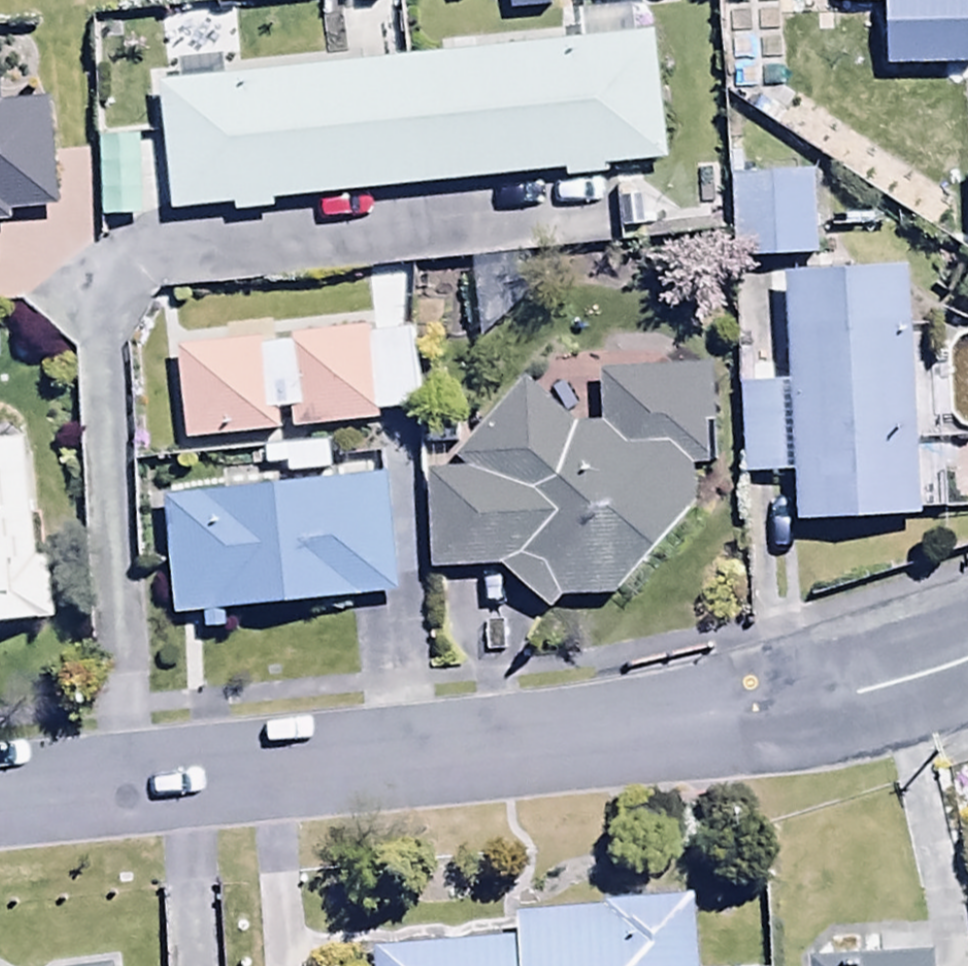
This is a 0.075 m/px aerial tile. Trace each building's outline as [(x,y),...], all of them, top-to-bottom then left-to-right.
[(648,0),(597,0),(158,43),(170,171),(660,122),(648,0)] [(960,5),(960,0),(892,0),(892,8),(960,5)] [(9,224),(9,215),(56,213),(52,103),(0,105),(0,224),(9,224)] [(805,132),(731,133),(733,217),(807,215),(805,132)] [(148,144),(96,148),(100,239),(152,214),(148,144)] [(910,272),(788,274),(790,387),(739,388),(741,471),(793,470),(794,522),(914,520),(910,272)] [(368,338),(368,333),(177,353),(186,446),(279,437),(277,417),(290,415),(292,435),(377,427),(376,416),(419,412),(411,333),(368,338)] [(618,597),(695,512),(693,471),(711,469),(715,371),(597,376),(600,426),(572,429),(522,382),(453,461),(461,471),(428,474),(432,574),(501,570),(547,616),(564,602),(618,597)] [(0,449),(0,630),(55,625),(49,564),(35,565),(24,446),(0,449)] [(223,634),(221,614),(391,597),(380,479),(163,500),(175,618),(202,615),(204,635),(223,634)] [(514,922),(516,947),(374,959),(374,965),(699,965),(694,900),(606,907),(608,915),(514,922)] [(811,962),(811,965),(934,965),(933,957),(811,962)]
